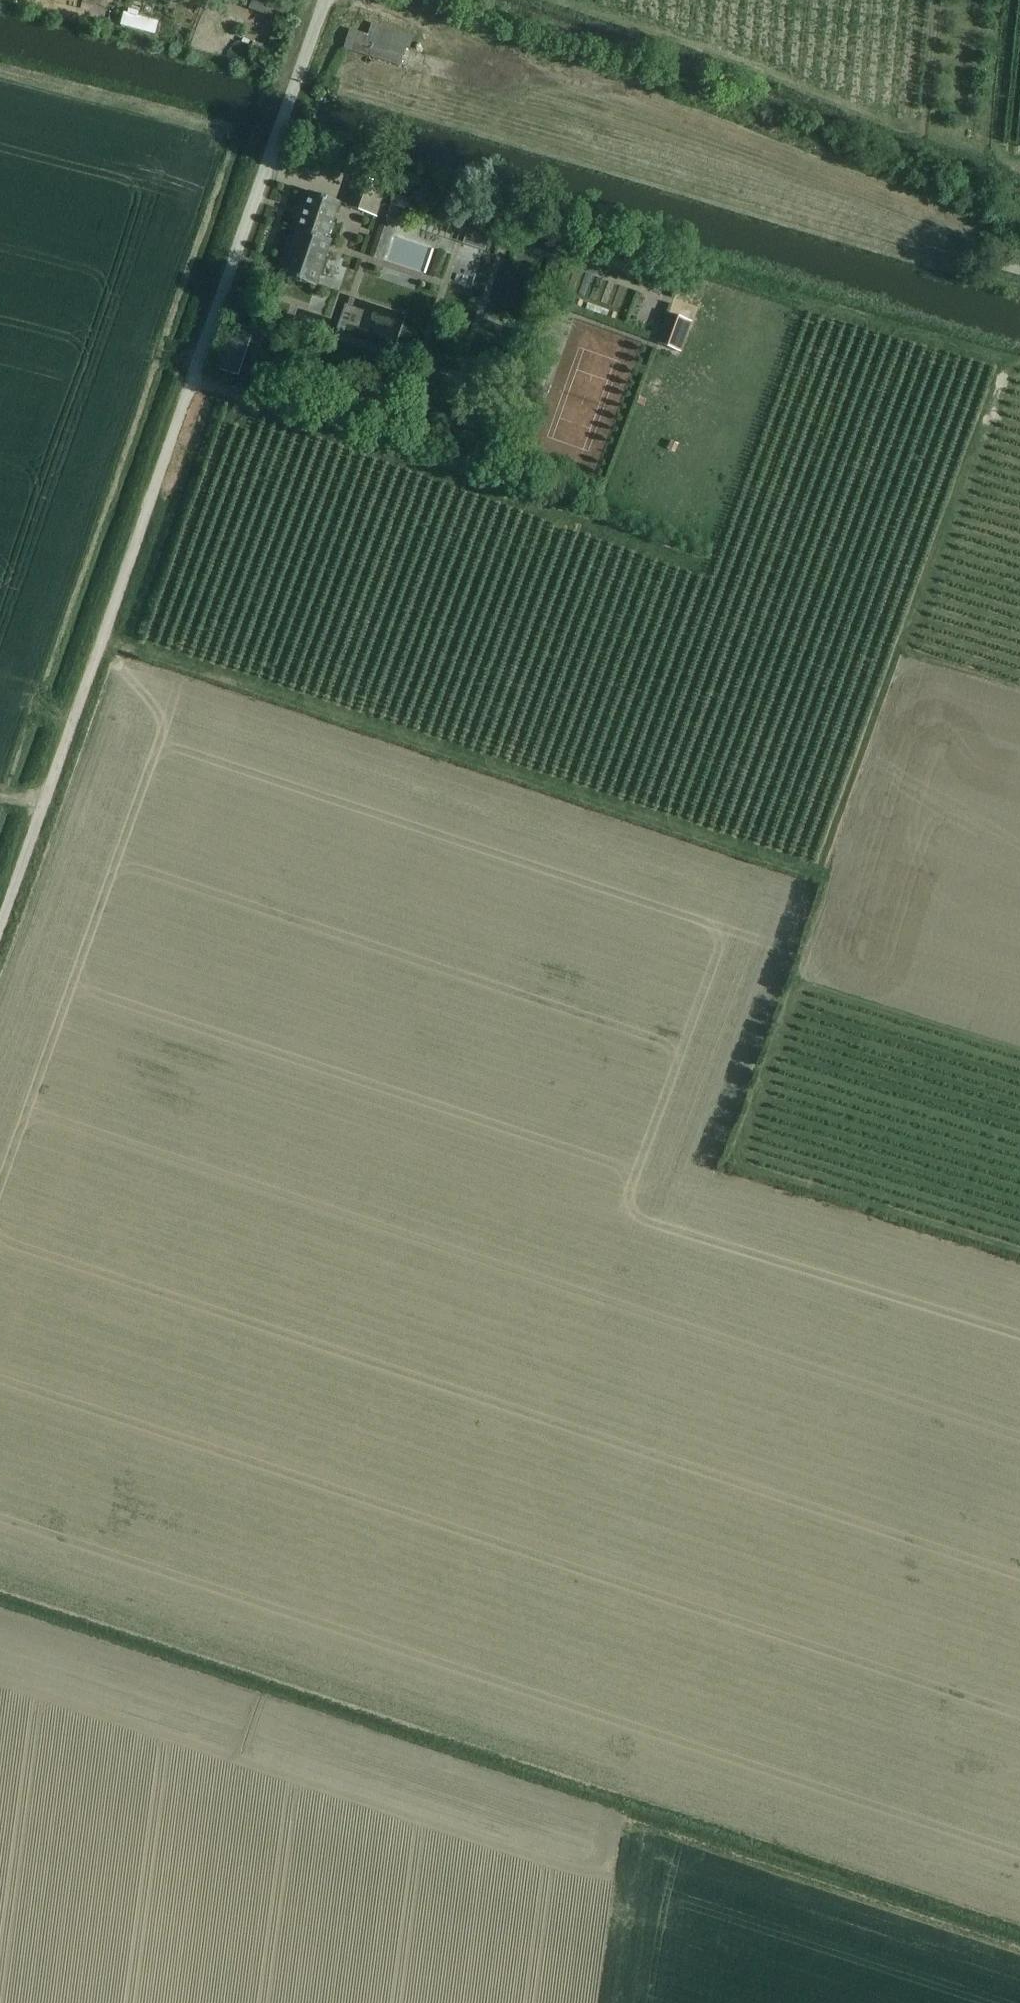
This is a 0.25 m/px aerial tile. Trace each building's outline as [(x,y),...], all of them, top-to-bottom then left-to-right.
[(400,66),(406,47),(350,29),(344,49),(400,66)] [(247,32),(242,42),(257,49),(262,39),(247,32)] [(381,185),(361,178),(351,207),(371,214),(381,185)] [(329,239),(341,202),(310,191),(297,229),(298,229),(282,274),(317,287),(333,240),(329,239)] [(395,194),(392,204),(405,208),(408,198),(395,194)] [(469,228),(464,243),(486,250),(491,235),(469,228)] [(678,349),(688,321),(670,314),(660,342),(678,349)]
